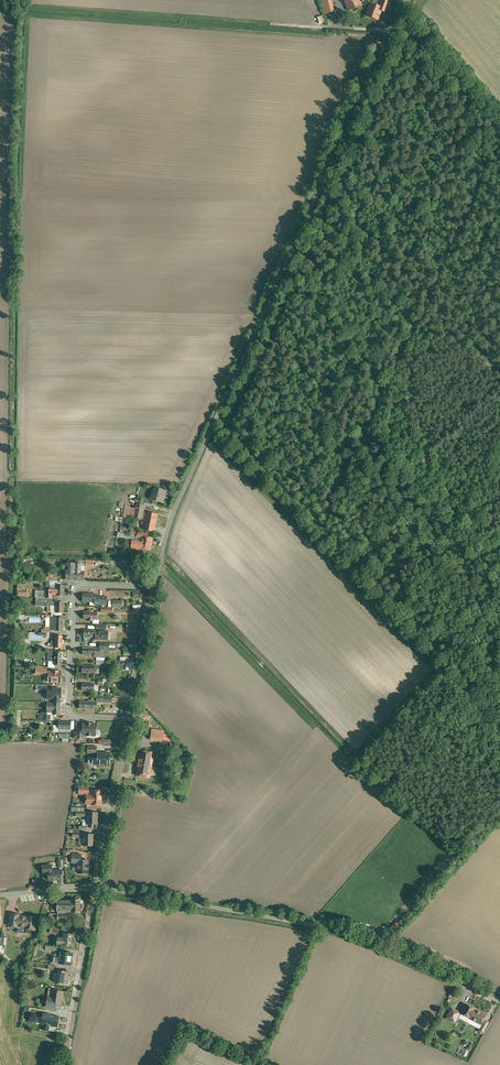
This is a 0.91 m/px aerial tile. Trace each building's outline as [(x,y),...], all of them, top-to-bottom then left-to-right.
[(325,15),(335,12),(332,0),(321,0),(325,15)] [(361,5),(358,0),(344,0),(349,11),(361,5)] [(378,7),(382,9),(381,11),(386,13),(389,3),(381,0),(381,1),(378,7)] [(377,20),(381,11),(382,9),(378,7),(374,5),(370,4),(366,16),(377,20)] [(163,503),(166,491),(155,488),(152,500),(163,503)] [(133,518),(142,519),(145,505),(142,505),(143,501),(138,500),(137,500),(135,507),(134,515),(133,518)] [(157,515),(145,512),(142,524),(145,524),(144,530),(153,532),(157,515)] [(147,537),(142,536),(142,538),(141,543),(140,548),(150,550),(152,538),(147,537)] [(75,564),(66,563),(66,566),(71,566),(71,571),(66,571),(66,580),(75,580),(75,564)] [(84,564),(75,564),(75,580),(84,580),(84,571),(79,571),(79,566),(84,566),(84,564)] [(57,590),(46,590),(46,591),(46,595),(52,595),(63,596),(64,586),(57,586),(57,590)] [(95,594),(83,594),(83,601),(95,601),(95,603),(106,604),(106,597),(95,597),(95,594)] [(52,602),(52,595),(46,595),(45,598),(40,598),(39,603),(43,605),(47,606),(47,602),(52,602)] [(52,602),(47,602),(47,606),(47,612),(56,612),(56,602),(52,602)] [(96,620),(97,612),(83,612),(83,620),(96,620)] [(63,631),(63,618),(51,618),(51,624),(48,624),(48,627),(51,627),(51,630),(56,630),(56,631),(63,631)] [(108,632),(96,631),(96,637),(96,639),(107,640),(108,632)] [(97,649),(97,648),(83,648),(83,655),(94,655),(94,657),(99,657),(100,651),(97,651),(97,649)] [(100,651),(99,657),(107,658),(108,649),(99,649),(97,649),(97,651),(100,651)] [(55,665),(61,665),(62,653),(56,653),(55,653),(55,655),(49,654),(49,661),(55,662),(55,665)] [(61,682),(61,672),(49,672),(49,675),(49,682),(61,682)] [(53,697),(53,703),(60,703),(60,692),(56,692),(49,691),(49,693),(49,696),(53,697)] [(59,714),(60,703),(53,703),(47,703),(47,712),(45,712),(45,719),(53,719),(53,714),(59,714)] [(14,711),(14,724),(22,723),(22,711),(14,711)] [(82,735),(83,735),(95,736),(96,724),(91,724),(91,723),(87,723),(87,724),(82,724),(82,728),(82,735)] [(82,735),(82,728),(77,727),(77,733),(73,733),(73,738),(82,738),(83,735),(82,735)] [(152,730),(151,739),(162,740),(164,731),(152,730)] [(153,753),(140,751),(135,775),(148,778),(153,753)] [(93,757),(93,764),(109,765),(109,753),(98,753),(98,757),(93,757)] [(79,794),(87,795),(87,791),(89,791),(89,787),(79,786),(79,794)] [(101,796),(102,791),(91,791),(91,798),(87,798),(87,804),(92,805),(101,805),(101,799),(102,799),(102,796),(101,796)] [(97,825),(98,812),(86,812),(86,817),(88,817),(87,825),(97,825)] [(83,846),(93,846),(93,834),(82,834),(82,839),(83,839),(83,846)] [(81,854),(72,854),(72,863),(78,863),(78,860),(81,860),(81,854)] [(88,864),(88,860),(81,860),(78,860),(78,863),(78,873),(88,873),(88,869),(89,869),(89,864),(88,864)] [(60,870),(52,871),(48,871),(48,872),(49,881),(61,880),(60,870)] [(71,901),(71,912),(80,912),(80,900),(71,900),(71,901)] [(66,912),(71,912),(71,901),(58,901),(58,914),(54,914),(54,921),(66,921),(66,912)] [(10,914),(8,926),(25,928),(26,930),(29,930),(30,929),(35,930),(37,918),(10,914)] [(397,922),(393,927),(396,930),(401,925),(397,922)] [(76,935),(63,933),(62,933),(65,934),(64,939),(58,938),(56,939),(56,943),(57,944),(74,947),(76,935)] [(72,953),(60,951),(60,952),(61,952),(60,958),(59,958),(58,963),(70,965),(71,960),(72,954),(72,953)] [(67,984),(69,972),(59,971),(57,983),(67,984)] [(58,991),(52,990),(51,997),(50,1002),(55,1003),(61,1005),(63,992),(58,991)] [(46,1006),(55,1008),(55,1003),(50,1002),(51,997),(48,997),(46,1006)] [(474,1009),(474,1010),(474,1009),(465,1004),(461,1013),(469,1017),(474,1009)] [(454,1022),(460,1012),(451,1008),(446,1018),(454,1022)] [(485,1015),(474,1010),(474,1009),(469,1017),(467,1022),(478,1027),(480,1024),(485,1015)] [(61,1027),(64,1014),(54,1012),(54,1013),(52,1019),(51,1025),(61,1027)] [(485,1020),(479,1031),(483,1033),(489,1022),(485,1020)]
